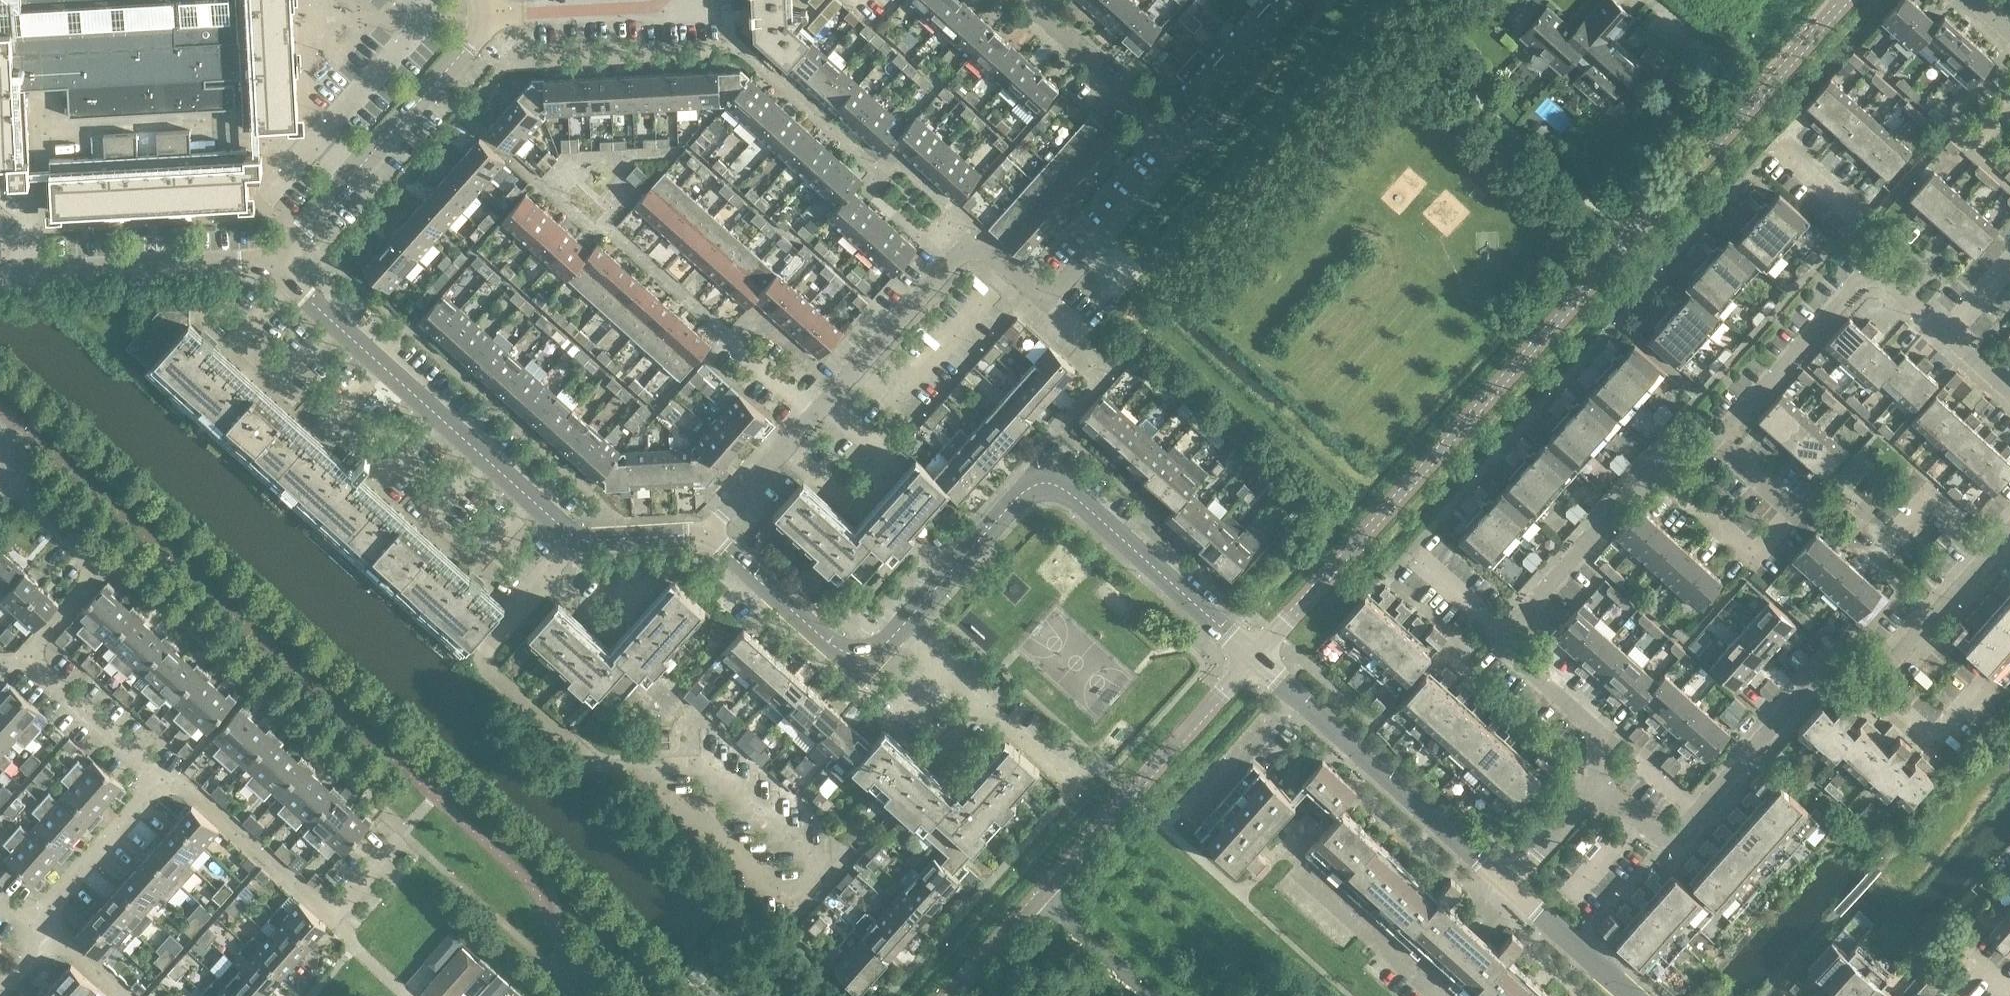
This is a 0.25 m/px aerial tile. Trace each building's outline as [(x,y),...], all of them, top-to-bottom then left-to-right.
[(10,162),(11,181),(32,180),(27,88),(242,76),(244,128),(297,125),(292,36),(290,0),(0,0),(0,162),(10,162)] [(754,37),(788,67),(811,41),(788,21),(787,0),(752,0),(754,37)] [(838,0),(830,0),(807,25),(816,33),(843,4),(838,0)] [(923,13),(934,0),(909,0),(923,13)] [(923,13),(939,27),(962,1),(961,0),(934,0),(923,13)] [(1090,8),(1097,0),(1081,0),(1090,8)] [(1090,8),(1106,22),(1126,0),(1097,0),(1090,8)] [(1106,22),(1122,37),(1145,11),(1133,0),(1126,0),(1106,22)] [(1193,13),(1201,4),(1197,0),(1193,0),(1186,8),(1193,13)] [(1275,0),(1257,0),(1251,7),(1277,31),(1291,15),(1275,0)] [(1291,15),(1304,0),(1275,0),(1291,15)] [(1575,58),(1574,57),(1620,5),(1614,0),(1601,0),(1575,30),(1548,6),(1521,36),(1562,72),(1575,58)] [(1898,36),(1922,9),(1912,0),(1901,0),(1882,21),(1898,36)] [(962,1),(939,27),(955,41),(978,16),(962,1)] [(1574,57),(1575,58),(1586,68),(1574,81),(1597,101),(1609,88),(1616,94),(1642,65),(1614,39),(1634,17),(1620,5),(1574,57)] [(1251,7),(1236,24),(1262,47),(1277,31),(1251,7)] [(1186,8),(1177,17),(1184,23),(1193,13),(1186,8)] [(854,25),(860,18),(850,9),(844,16),(854,25)] [(1922,9),(1898,36),(1914,50),(1945,16),(1944,16),(1938,23),(1922,9)] [(1145,11),(1122,37),(1139,52),(1162,26),(1145,11)] [(978,16),(955,41),(971,56),(994,30),(978,16)] [(1945,16),(1914,50),(1915,51),(1922,43),(1937,57),(1961,31),(1945,16)] [(871,40),(877,33),(866,24),(860,30),(871,40)] [(1262,47),(1236,24),(1222,40),(1248,63),(1262,47)] [(896,43),(901,36),(892,28),(886,34),(896,43)] [(994,30),(971,56),(987,70),(1010,44),(994,30)] [(1173,36),(1166,30),(1158,40),(1164,46),(1173,36)] [(1961,31),(1937,57),(1953,72),(1977,45),(1961,31)] [(880,48),(885,41),(877,33),(871,40),(880,48)] [(896,43),(906,52),(911,45),(901,36),(896,43)] [(1164,46),(1158,40),(1149,50),(1155,55),(1164,46)] [(1248,63),(1222,40),(1208,56),(1233,79),(1248,63)] [(811,41),(788,67),(804,81),(827,56),(811,41)] [(1010,44),(987,70),(1003,85),(1026,59),(1010,44)] [(1977,45),(1953,72),(1970,87),(1994,60),(1977,45)] [(1874,63),(1880,57),(1869,47),(1863,53),(1874,63)] [(1233,79),(1208,56),(1199,48),(1184,64),(1219,95),(1233,79)] [(1858,68),(1864,62),(1853,52),(1848,58),(1858,68)] [(903,69),(909,62),(898,53),(892,59),(903,69)] [(827,56),(804,81),(820,96),(843,70),(827,56)] [(924,56),(918,63),(928,72),(934,65),(924,56)] [(1874,63),(1884,72),(1890,66),(1880,57),(1874,63)] [(1026,59),(1003,85),(1019,99),(1042,73),(1026,59)] [(715,61),(716,70),(718,70),(720,105),(727,104),(746,83),(745,81),(741,78),(740,69),(726,70),(725,61),(715,61)] [(912,77),(918,70),(909,62),(903,69),(912,77)] [(1219,95),(1184,64),(1177,72),(1186,80),(1178,88),(1204,111),(1219,95)] [(944,66),(938,73),(948,82),(954,75),(944,66)] [(716,70),(696,71),(698,106),(720,105),(718,70),(716,70)] [(843,70),(820,96),(836,110),(859,85),(843,70)] [(696,71),(674,73),(677,107),(698,106),(696,71)] [(1881,88),(1886,82),(1875,72),(1870,78),(1881,88)] [(674,73),(653,74),(655,108),(677,107),(674,73)] [(1042,73),(1019,99),(1036,114),(1059,88),(1042,73)] [(653,74),(631,75),(633,110),(655,108),(653,74)] [(631,75),(610,76),(612,111),(633,110),(631,75)] [(610,76),(588,77),(590,112),(612,111),(610,76)] [(928,91),(934,85),(924,76),(918,82),(928,91)] [(1901,76),(1895,82),(1906,91),(1912,85),(1901,76)] [(588,77),(566,79),(569,113),(590,112),(588,77)] [(746,83),(727,104),(743,119),(766,93),(748,78),(745,81),(746,83)] [(509,92),(516,98),(517,96),(543,119),(548,114),(546,85),(544,85),(539,85),(532,79),(523,90),(516,84),(509,92)] [(544,80),(544,85),(546,85),(548,114),(569,113),(566,79),(544,80)] [(1830,79),(1806,105),(1818,116),(1811,124),(1816,128),(1847,94),(1830,79)] [(960,81),(954,87),(964,96),(970,89),(960,81)] [(1891,97),(1896,91),(1886,82),(1881,88),(1891,97)] [(859,85),(836,110),(852,125),(876,99),(859,85)] [(1912,85),(1906,91),(1917,101),(1922,95),(1912,85)] [(948,101),(954,95),(944,86),(938,92),(948,101)] [(970,89),(964,96),(974,105),(980,98),(970,89)] [(766,93),(743,119),(759,133),(782,108),(766,93)] [(1847,94),(1816,128),(1820,133),(1828,124),(1839,135),(1863,108),(1847,94)] [(517,96),(516,98),(503,112),(529,135),(543,119),(517,96)] [(1065,103),(1059,97),(1050,107),(1056,113),(1065,103)] [(876,99),(852,125),(869,139),(892,113),(876,99)] [(1913,117),(1918,110),(1908,101),(1902,107),(1913,117)] [(1939,121),(1944,114),(1933,105),(1928,111),(1939,121)] [(970,121),(975,114),(966,106),(961,112),(970,121)] [(1056,113),(1050,107),(1041,117),(1048,123),(1056,113)] [(782,108),(759,133),(775,148),(798,122),(782,108)] [(1863,108),(1839,135),(1850,144),(1843,152),(1848,157),(1879,122),(1863,108)] [(996,125),(1002,118),(992,110),(986,116),(996,125)] [(1923,126),(1929,120),(1918,110),(1913,117),(1923,126)] [(529,135),(503,112),(488,129),(514,152),(529,135)] [(892,113),(869,139),(885,153),(894,142),(908,128),(907,127),(892,113)] [(970,121),(963,128),(968,132),(971,129),(975,133),(979,129),(980,130),(986,123),(975,114),(970,121)] [(1091,114),(1076,130),(1110,161),(1124,144),(1091,114)] [(916,116),(907,127),(908,128),(894,142),(909,155),(932,130),(916,116)] [(996,125),(1006,134),(1012,127),(1002,118),(996,125)] [(798,122),(775,148),(791,162),(814,136),(798,122)] [(1879,122),(1848,157),(1853,161),(1860,153),(1871,163),(1895,137),(1879,122)] [(690,144),(700,153),(717,134),(708,125),(690,144)] [(106,155),(51,158),(54,211),(250,200),(249,179),(261,179),(261,172),(263,172),(262,155),(247,156),(247,148),(192,151),(191,129),(158,131),(159,152),(139,154),(138,132),(105,134),(106,155)] [(932,130),(909,155),(925,170),(948,144),(932,130)] [(1021,139),(1028,145),(1036,135),(1030,130),(1021,139)] [(1076,130),(1061,146),(1095,177),(1110,161),(1076,130)] [(993,142),(1003,151),(1009,144),(999,135),(993,142)] [(814,136),(791,162),(807,176),(830,151),(814,136)] [(657,146),(657,137),(643,138),(644,147),(657,146)] [(657,146),(670,145),(670,137),(657,137),(657,146)] [(1895,137),(1871,163),(1882,173),(1875,181),(1880,186),(1911,151),(1895,137)] [(506,161),(480,138),(465,155),(491,178),(506,161)] [(571,151),(579,150),(579,138),(570,139),(571,151)] [(571,151),(570,139),(561,139),(562,151),(571,151)] [(614,140),(614,148),(627,148),(626,139),(614,140)] [(1021,139),(1012,149),(1019,155),(1028,145),(1021,139)] [(1955,155),(1961,148),(1950,139),(1945,145),(1955,155)] [(600,141),(601,149),(614,148),(614,140),(600,141)] [(948,144),(925,170),(941,184),(964,159),(948,144)] [(1061,146),(1047,163),(1081,193),(1095,177),(1061,146)] [(558,158),(557,158),(549,150),(543,156),(552,165),(558,158)] [(830,151),(807,176),(823,191),(846,165),(830,151)] [(697,169),(702,163),(692,154),(687,160),(697,169)] [(491,178),(465,155),(451,171),(476,194),(491,178)] [(552,165),(543,156),(537,163),(546,171),(552,165)] [(718,158),(712,164),(723,173),(729,167),(718,158)] [(964,159),(941,184),(959,200),(982,174),(964,159)] [(1007,168),(1001,162),(992,171),(999,177),(1007,168)] [(706,178),(712,172),(702,163),(697,169),(706,178)] [(1047,163),(1033,179),(1066,209),(1081,193),(1047,163)] [(637,165),(627,176),(637,185),(647,174),(637,165)] [(846,165),(823,191),(838,205),(839,205),(853,191),(862,180),(846,165)] [(1984,180),(1990,174),(1979,165),(1973,171),(1984,180)] [(729,167),(723,173),(732,182),(738,175),(729,167)] [(476,194),(451,171),(436,187),(462,210),(476,194)] [(665,171),(635,205),(651,220),(682,186),(665,171)] [(999,177),(992,171),(983,181),(990,187),(999,177)] [(1914,216),(1919,221),(1950,186),(1934,171),(1910,198),(1921,208),(1914,216)] [(1995,190),(2000,184),(1990,174),(1984,180),(1995,190)] [(1033,179),(1018,195),(1052,225),(1066,209),(1033,179)] [(514,198),(523,188),(516,183),(507,192),(514,198)] [(729,198),(735,192),(725,183),(719,189),(729,198)] [(682,186),(651,220),(667,234),(698,201),(682,186)] [(750,186),(745,193),(755,202),(761,196),(750,186)] [(1950,186),(1919,221),(1924,225),(1931,217),(1942,227),(1966,201),(1950,186)] [(462,210),(436,187),(422,203),(447,226),(462,210)] [(1759,203),(1765,197),(1754,187),(1749,193),(1759,203)] [(839,205),(838,205),(828,216),(845,230),(868,205),(853,191),(839,205)] [(514,198),(507,192),(498,202),(505,208),(514,198)] [(738,207),(744,200),(735,192),(729,198),(738,207)] [(542,209),(526,194),(503,220),(519,234),(542,209)] [(978,200),(972,194),(963,204),(969,210),(978,200)] [(1767,272),(1811,222),(1779,194),(1736,242),(1735,242),(1762,266),(1761,267),(1767,272)] [(1018,195),(1004,211),(1038,241),(1052,225),(1018,195)] [(761,196),(755,202),(764,211),(770,204),(761,196)] [(1756,206),(1746,196),(1741,202),(1751,212),(1756,206)] [(698,201),(667,234),(683,249),(714,215),(698,201)] [(1966,201),(1942,227),(1953,237),(1946,245),(1951,250),(1982,215),(1966,201)] [(1746,218),(1751,212),(1741,202),(1735,208),(1746,218)] [(447,226),(422,203),(407,219),(433,242),(447,226)] [(868,205),(845,230),(861,245),(884,219),(868,205)] [(558,223),(542,209),(519,234),(535,249),(558,223)] [(1004,211),(989,227),(1023,258),(1038,241),(1004,211)] [(761,227),(767,221),(757,212),(751,218),(761,227)] [(485,230),(494,221),(487,215),(478,225),(485,230)] [(714,215),(683,249),(699,263),(730,229),(714,215)] [(782,215),(776,221),(786,230),(792,224),(782,215)] [(1982,215),(1951,250),(1956,254),(1964,246),(1975,256),(1999,230),(1982,215)] [(433,242),(407,219),(393,235),(426,265),(429,262),(421,255),(433,242)] [(884,219),(861,245),(877,259),(900,234),(884,219)] [(770,235),(776,229),(767,221),(761,227),(770,235)] [(574,238),(558,223),(535,249),(551,263),(574,238)] [(803,224),(797,230),(807,239),(813,233),(803,224)] [(485,230),(478,225),(470,234),(476,240),(485,230)] [(730,229),(699,263),(715,278),(746,244),(730,229)] [(1711,246),(1716,240),(1706,230),(1700,237),(1711,246)] [(900,234),(877,259),(894,274),(917,248),(900,234)] [(426,265),(393,235),(378,251),(404,274),(418,259),(425,266),(426,265)] [(787,250),(792,244),(783,235),(777,241),(787,250)] [(1719,314),(1761,267),(1762,266),(1735,242),(1736,242),(1730,237),(1686,286),(1691,291),(1692,291),(1718,314),(1719,314)] [(574,238),(551,263),(567,278),(598,244),(597,244),(590,252),(574,238)] [(820,239),(814,245),(824,254),(829,248),(820,239)] [(1708,249),(1697,240),(1692,246),(1703,255),(1708,249)] [(477,248),(487,257),(493,250),(483,242),(477,248)] [(598,244),(567,278),(584,292),(614,258),(598,244)] [(746,244),(715,278),(732,292),(762,258),(746,244)] [(808,259),(813,253),(804,244),(798,250),(808,259)] [(1692,246),(1687,252),(1697,261),(1703,255),(1692,246)] [(829,248),(824,254),(833,263),(839,256),(829,248)] [(1800,276),(1819,255),(1813,249),(1794,270),(1800,276)] [(453,260),(460,266),(468,256),(462,250),(453,260)] [(404,274),(378,251),(364,268),(389,291),(404,274)] [(453,260),(447,255),(438,264),(451,275),(460,266),(453,260)] [(614,258),(584,292),(600,307),(630,273),(614,258)] [(762,258),(732,292),(748,306),(778,273),(762,258)] [(487,277),(493,271),(483,262),(478,268),(487,277)] [(510,277),(516,271),(506,262),(500,269),(510,277)] [(830,279),(836,273),(826,264),(820,270),(830,279)] [(856,283),(862,277),(852,268),(846,274),(856,283)] [(497,286),(503,279),(493,271),(487,277),(497,286)] [(510,277),(520,286),(525,280),(516,271),(510,277)] [(630,273),(600,307),(616,321),(646,287),(630,273)] [(778,273),(748,306),(748,307),(755,299),(771,313),(794,287),(778,273)] [(840,288),(846,282),(836,273),(830,279),(840,288)] [(856,283),(866,292),(871,285),(862,277),(856,283)] [(431,298),(440,288),(433,282),(424,292),(431,298)] [(1678,293),(1668,284),(1662,290),(1673,299),(1678,293)] [(646,287),(616,321),(632,335),(662,302),(646,287)] [(794,287),(771,313),(787,327),(810,302),(794,287)] [(520,306),(525,299),(516,290),(510,297),(520,306)] [(542,306),(548,300),(538,291),(532,298),(542,306)] [(1691,291),(1648,339),(1680,368),(1724,318),(1719,314),(1718,314),(1692,291),(1691,291)] [(431,298),(424,292),(415,302),(422,308),(431,298)] [(443,293),(420,319),(437,333),(460,308),(443,293)] [(868,302),(859,293),(853,300),(863,309),(868,302)] [(1670,302),(1659,293),(1654,299),(1665,308),(1670,302)] [(1757,324),(1776,303),(1770,297),(1751,319),(1757,324)] [(529,314),(535,308),(525,299),(520,306),(529,314)] [(1659,314),(1665,308),(1654,299),(1649,305),(1659,314)] [(542,306),(552,315),(558,308),(548,300),(542,306)] [(662,302),(632,335),(648,350),(678,316),(662,302)] [(810,302),(787,327),(803,342),(826,316),(810,302)] [(345,462),(335,453),(331,457),(211,349),(214,345),(190,324),(189,308),(160,309),(127,346),(150,367),(146,372),(171,394),(175,389),(296,497),(291,502),(316,525),(320,520),(418,607),(413,612),(438,634),(443,629),(465,649),(460,654),(461,655),(505,606),(504,605),(501,609),(478,589),(482,585),(457,563),(454,567),(356,480),(372,462),(365,456),(362,459),(354,452),(345,462)] [(460,308),(437,333),(453,348),(476,322),(460,308)] [(678,316),(648,350),(664,364),(694,331),(678,316)] [(826,316),(803,342),(820,357),(843,331),(826,316)] [(1017,317),(1012,323),(1003,333),(1011,342),(1021,331),(1020,331),(1026,324),(1017,317)] [(1850,318),(1826,345),(1843,360),(1873,325),(1868,321),(1861,329),(1850,318)] [(542,326),(562,343),(558,347),(570,359),(574,354),(594,372),(600,365),(548,319),(542,326)] [(574,335),(580,329),(570,320),(564,326),(574,335)] [(476,322),(453,348),(469,362),(492,336),(476,322)] [(1873,325),(1843,360),(1859,374),(1882,348),(1871,337),(1878,329),(1873,325)] [(574,335),(584,344),(590,337),(580,329),(574,335)] [(694,331),(664,364),(681,379),(711,346),(694,331)] [(492,336),(469,362),(485,377),(508,351),(492,336)] [(1620,347),(1609,338),(1604,344),(1614,353),(1620,347)] [(2002,342),(1992,353),(1999,359),(2008,348),(2002,342)] [(988,349),(997,357),(1002,351),(994,343),(988,349)] [(1622,422),(1666,373),(1634,344),(1590,393),(1622,422)] [(1075,369),(1049,346),(1035,362),(1060,385),(1075,369)] [(1708,367),(1714,372),(1733,351),(1726,346),(1708,367)] [(1612,356),(1601,347),(1596,353),(1606,362),(1612,356)] [(1882,348),(1859,374),(1875,389),(1882,381),(1905,354),(1900,350),(1893,357),(1882,348)] [(602,349),(597,355),(606,364),(612,357),(602,349)] [(988,349),(982,356),(991,363),(997,357),(988,349)] [(508,351),(485,377),(501,391),(524,365),(508,351)] [(1596,353),(1590,359),(1601,368),(1606,362),(1596,353)] [(1905,354),(1882,381),(1898,395),(1929,361),(1924,356),(1916,364),(1905,354)] [(612,357),(606,364),(616,373),(622,366),(612,357)] [(1135,357),(1128,366),(1134,371),(1142,363),(1135,357)] [(1929,361),(1898,395),(1915,410),(1938,383),(1927,373),(1934,365),(1929,361)] [(1060,385),(1035,362),(1020,378),(1046,401),(1060,385)] [(1813,370),(1834,389),(1840,383),(1819,364),(1813,370)] [(524,365),(501,391),(517,405),(540,380),(524,365)] [(698,369),(680,389),(687,394),(704,375),(698,369)] [(1808,385),(1814,379),(1803,369),(1798,375),(1808,385)] [(1956,372),(1947,382),(1953,388),(1962,377),(1956,372)] [(973,383),(965,375),(959,382),(968,389),(973,383)] [(621,385),(612,377),(606,383),(616,392),(621,385)] [(638,393),(644,386),(635,378),(629,384),(638,393)] [(1046,401),(1020,378),(1006,394),(1031,417),(1046,401)] [(540,380),(517,405),(533,420),(556,394),(540,380)] [(1160,395),(1168,386),(1162,381),(1154,389),(1160,395)] [(968,389),(959,382),(948,394),(961,406),(968,399),(967,390),(968,389)] [(621,385),(616,392),(626,401),(632,394),(621,385)] [(638,393),(648,401),(654,395),(644,386),(638,393)] [(1167,401),(1174,392),(1168,386),(1160,395),(1167,401)] [(1577,396),(1566,386),(1561,392),(1571,402),(1577,396)] [(1943,386),(1912,421),(1929,436),(1953,409),(1942,399),(1949,391),(1943,386)] [(1831,405),(1836,399),(1825,389),(1820,395),(1831,405)] [(1103,393),(1080,419),(1096,434),(1119,408),(1103,393)] [(1578,470),(1622,422),(1590,393),(1547,442),(1578,470)] [(1783,393),(1759,419),(1770,430),(1763,438),(1768,442),(1799,408),(1783,393)] [(1851,393),(1845,399),(1857,409),(1863,403),(1851,393)] [(556,394),(533,420),(549,434),(572,409),(556,394)] [(740,394),(725,411),(750,434),(765,417),(740,394)] [(1031,417),(1006,394),(991,410),(1017,433),(1031,417)] [(1568,405),(1558,395),(1552,401),(1563,411),(1568,405)] [(1979,412),(1989,401),(1983,395),(1973,406),(1979,412)] [(1841,414),(1846,408),(1836,399),(1831,405),(1841,414)] [(682,413),(669,401),(660,411),(673,423),(682,413)] [(941,401),(936,407),(930,414),(939,421),(950,409),(941,401)] [(1552,401),(1547,407),(1558,417),(1563,411),(1552,401)] [(1985,417),(1995,406),(1989,401),(1979,412),(1985,417)] [(634,431),(651,412),(642,403),(630,416),(631,417),(625,423),(634,431)] [(1662,424),(1673,412),(1663,403),(1652,415),(1662,424)] [(1863,403),(1857,409),(1867,418),(1872,411),(1863,403)] [(1119,408),(1096,434),(1112,448),(1136,423),(1119,408)] [(1799,408),(1768,442),(1773,447),(1780,439),(1792,449),(1815,422),(1799,408)] [(572,409),(549,434),(565,449),(588,423),(572,409)] [(1186,418),(1193,424),(1200,415),(1194,409),(1186,418)] [(1953,409),(1929,436),(1945,450),(1976,416),(1971,411),(1964,419),(1953,409)] [(1017,433),(991,410),(977,426),(1003,449),(1017,433)] [(725,411),(710,427),(736,450),(750,434),(725,411)] [(939,421),(930,414),(925,420),(933,428),(939,421)] [(1207,421),(1200,415),(1193,424),(1209,438),(1216,430),(1206,421),(1207,421)] [(1976,416),(1945,450),(1961,464),(1992,430),(1985,437),(1974,428),(1981,420),(1976,416)] [(1863,434),(1868,428),(1858,418),(1852,424),(1863,434)] [(1815,422),(1792,449),(1803,458),(1795,467),(1800,471),(1831,436),(1815,422)] [(1889,438),(1894,431),(1884,422),(1878,428),(1889,438)] [(588,423),(565,449),(581,463),(604,437),(588,423)] [(1136,423),(1112,448),(1114,449),(1113,450),(1112,453),(1113,456),(1116,459),(1118,460),(1122,458),(1123,457),(1128,463),(1152,437),(1136,423)] [(1003,449),(977,426),(962,442),(988,465),(990,464),(991,464),(994,465),(997,464),(999,461),(1000,459),(999,455),(998,455),(1003,449)] [(710,427),(696,443),(722,466),(723,465),(736,450),(710,427)] [(1992,430),(1961,464),(1977,479),(2008,444),(2001,452),(1990,442),(1997,434),(1992,430)] [(1532,445),(1522,435),(1516,441),(1527,451),(1532,445)] [(1831,436),(1800,471),(1805,476),(1813,468),(1824,478),(1848,451),(1831,436)] [(604,437),(581,463),(598,478),(602,475),(601,474),(620,452),(604,437)] [(1152,437),(1128,463),(1145,477),(1168,451),(1152,437)] [(1219,447),(1225,453),(1233,445),(1226,439),(1219,447)] [(910,454),(910,453),(916,447),(907,440),(901,446),(910,454)] [(988,465),(962,442),(948,458),(974,481),(979,475),(980,476),(984,477),(986,475),(989,473),(990,470),(988,467),(987,466),(988,465)] [(1535,519),(1578,470),(1547,442),(1503,490),(1535,519)] [(722,466),(696,443),(691,448),(693,477),(694,477),(700,477),(707,483),(716,472),(723,478),(730,471),(723,465),(722,466)] [(1524,454),(1514,444),(1508,450),(1519,460),(1524,454)] [(1977,479),(1994,494),(2009,476),(2009,460),(2006,457),(2009,453),(2009,446),(2008,444),(1977,479)] [(691,448),(670,449),(672,483),(695,482),(694,477),(693,477),(691,448)] [(670,449),(648,450),(650,485),(672,483),(670,449)] [(648,450),(627,451),(629,486),(631,486),(650,485),(648,450)] [(1508,450),(1503,456),(1514,466),(1519,460),(1508,450)] [(601,474),(602,475),(606,478),(606,487),(621,486),(621,495),(631,495),(631,486),(629,486),(627,451),(620,452),(601,474)] [(1168,451),(1145,477),(1161,491),(1184,466),(1183,465),(1168,451)] [(1619,472),(1630,461),(1619,451),(1609,463),(1619,472)] [(1161,491),(1176,506),(1177,506),(1190,491),(1191,492),(1208,472),(1191,456),(1183,465),(1184,466),(1161,491)] [(974,481),(948,458),(934,474),(933,475),(951,489),(950,490),(959,498),(974,481)] [(1225,466),(1219,460),(1211,469),(1218,474),(1225,466)] [(921,462),(888,499),(860,530),(862,531),(858,536),(800,484),(773,514),(816,553),(814,555),(839,578),(848,568),(864,582),(888,555),(893,559),(915,534),(912,532),(950,490),(951,489),(933,475),(934,474),(921,462)] [(1243,497),(1251,489),(1244,483),(1237,491),(1243,497)] [(1489,493),(1479,483),(1473,490),(1484,499),(1489,493)] [(1947,490),(1958,499),(1964,493),(1953,484),(1947,490)] [(1249,503),(1257,494),(1251,489),(1243,497),(1249,503)] [(1503,490),(1459,539),(1491,568),(1535,519),(1503,490)] [(1177,506),(1176,506),(1167,516),(1183,531),(1206,506),(1191,492),(1190,491),(1177,506)] [(1481,502),(1471,493),(1465,499),(1476,508),(1481,502)] [(1206,506),(1183,531),(1189,536),(1188,537),(1188,540),(1189,543),(1191,546),(1194,547),(1197,545),(1198,544),(1199,546),(1222,520),(1220,517),(1228,509),(1215,497),(1207,506),(1206,506)] [(1465,499),(1460,505),(1470,514),(1476,508),(1465,499)] [(1975,514),(1977,512),(1980,508),(1969,499),(1964,505),(1975,514)] [(1575,522),(1586,510),(1575,500),(1564,512),(1575,522)] [(1641,509),(1617,536),(1634,551),(1658,524),(1641,509)] [(1279,521),(1285,526),(1286,527),(1293,519),(1287,513),(1279,521)] [(1222,520),(1199,546),(1215,560),(1238,534),(1222,520)] [(1658,524),(1634,551),(1650,565),(1674,538),(1658,524)] [(1942,552),(1952,540),(1942,531),(1932,543),(1942,552)] [(1833,548),(1816,533),(1792,559),(1809,574),(1833,548)] [(1238,534),(1215,560),(1232,575),(1255,549),(1238,534)] [(1674,538),(1650,565),(1666,579),(1690,553),(1674,538)] [(1532,570),(1543,558),(1532,548),(1521,560),(1532,570)] [(1849,562),(1833,548),(1809,574),(1825,588),(1849,562)] [(8,591),(8,592),(26,572),(0,549),(0,585),(8,591)] [(1690,553),(1666,579),(1682,594),(1706,567),(1690,553)] [(1611,576),(1617,570),(1605,560),(1600,566),(1611,576)] [(1865,576),(1849,562),(1825,588),(1841,603),(1865,576)] [(1706,567),(1682,594),(1699,608),(1722,582),(1706,567)] [(1611,576),(1621,585),(1626,579),(1617,570),(1611,576)] [(8,592),(8,591),(1,598),(18,614),(42,587),(26,572),(8,592)] [(1881,591),(1865,576),(1841,603),(1858,618),(1881,591)] [(1960,620),(1948,633),(2005,684),(2009,678),(2009,589),(2006,586),(2009,582),(2004,576),(1994,587),(2009,601),(2001,610),(1992,602),(1995,598),(1989,593),(1980,603),(1995,617),(1986,626),(1977,618),(1981,614),(1975,608),(1966,619),(1980,633),(1972,642),(1963,634),(1969,628),(1960,620)] [(107,582),(77,615),(85,622),(77,631),(86,639),(120,601),(112,593),(115,589),(107,582)] [(1771,582),(1765,588),(1776,598),(1781,592),(1771,582)] [(612,657),(606,651),(555,605),(528,635),(571,674),(569,677),(594,699),(603,689),(619,703),(643,676),(648,680),(670,656),(667,653),(706,610),(675,583),(615,651),(616,652),(612,657)] [(1616,600),(1622,594),(1611,584),(1605,590),(1616,600)] [(1396,596),(1385,586),(1380,592),(1384,596),(1376,605),(1365,595),(1330,634),(1396,693),(1447,636),(1434,624),(1426,633),(1432,639),(1424,648),(1415,639),(1428,625),(1417,615),(1412,621),(1416,624),(1408,633),(1399,625),(1412,610),(1401,600),(1396,606),(1400,610),(1392,619),(1382,610),(1396,596)] [(42,587),(18,614),(35,629),(59,602),(42,587)] [(1638,589),(1632,595),(1643,605),(1649,599),(1638,589)] [(1793,602),(1792,603),(1790,593),(1781,603),(1798,618),(1804,612),(1793,602)] [(1626,609),(1632,603),(1622,594),(1616,600),(1626,609)] [(1649,599),(1643,605),(1653,614),(1659,608),(1649,599)] [(120,601),(86,639),(96,647),(104,638),(110,644),(140,611),(133,605),(130,609),(120,601)] [(1769,601),(1754,617),(1789,648),(1794,643),(1786,636),(1796,624),(1769,601)] [(1578,609),(1547,644),(1552,649),(1560,641),(1571,651),(1595,624),(1578,609)] [(140,611),(110,644),(117,650),(109,659),(118,668),(153,630),(144,622),(147,618),(140,611)] [(1804,612),(1798,618),(1808,627),(1814,621),(1804,612)] [(1658,638),(1664,632),(1643,613),(1637,619),(1658,638)] [(1754,617),(1740,633),(1767,657),(1777,646),(1785,653),(1789,648),(1754,617)] [(1595,624),(1571,651),(1582,661),(1575,668),(1580,673),(1611,638),(1595,624)] [(1684,641),(1689,635),(1678,625),(1673,631),(1684,641)] [(744,628),(720,654),(737,669),(760,643),(744,628)] [(153,630),(118,668),(128,676),(136,667),(143,673),(172,640),(165,634),(162,638),(153,630)] [(70,637),(63,631),(55,639),(62,646),(70,637)] [(1825,631),(1820,638),(1831,647),(1836,641),(1825,631)] [(1767,657),(1740,633),(1726,649),(1760,680),(1765,676),(1757,668),(1767,657)] [(1611,638),(1580,673),(1585,677),(1592,669),(1603,679),(1627,653),(1611,638)] [(172,640),(143,673),(149,679),(141,688),(151,697),(185,659),(176,651),(179,646),(172,640)] [(1685,651),(1675,641),(1669,647),(1680,657),(1685,651)] [(760,643),(737,669),(753,683),(776,657),(760,643)] [(1803,661),(1809,655),(1798,645),(1792,651),(1803,661)] [(1760,680),(1726,649),(1711,666),(1737,690),(1748,678),(1756,685),(1760,680)] [(1803,661),(1792,651),(1787,657),(1798,666),(1803,661)] [(1627,653),(1603,679),(1614,689),(1607,697),(1612,702),(1643,667),(1627,653)] [(89,654),(81,663),(88,669),(96,660),(89,654)] [(776,657),(753,683),(769,698),(792,672),(776,657)] [(185,659),(151,697),(160,705),(168,696),(175,702),(204,669),(197,663),(194,667),(185,659)] [(96,660),(88,669),(95,675),(103,666),(96,660)] [(1446,665),(1441,671),(1445,675),(1437,684),(1426,674),(1391,713),(1505,816),(1557,759),(1543,747),(1535,756),(1541,761),(1533,770),(1524,762),(1537,747),(1527,737),(1521,743),(1525,747),(1517,756),(1508,747),(1521,732),(1510,723),(1505,729),(1509,732),(1501,741),(1492,733),(1505,718),(1494,708),(1489,714),(1493,718),(1485,727),(1476,718),(1489,704),(1478,694),(1473,700),(1477,704),(1469,712),(1459,704),(1473,689),(1462,680),(1457,685),(1461,689),(1453,698),(1443,690),(1457,675),(1446,665)] [(1643,667),(1612,702),(1617,706),(1624,698),(1635,708),(1665,674),(1658,681),(1643,667)] [(204,669),(175,702),(181,708),(173,717),(183,725),(217,688),(208,679),(211,675),(204,669)] [(792,672),(769,698),(785,712),(808,686),(792,672)] [(1665,674),(1635,708),(1635,709),(1642,701),(1652,711),(1645,719),(1650,723),(1681,689),(1665,674)] [(1774,693),(1780,687),(1769,677),(1764,683),(1774,693)] [(698,679),(690,688),(697,694),(704,685),(698,679)] [(7,682),(0,690),(4,693),(0,698),(0,706),(34,736),(42,727),(33,719),(40,711),(7,682)] [(121,682),(113,691),(120,698),(128,689),(121,682)] [(1774,693),(1764,683),(1758,689),(1769,699),(1774,693)] [(808,686),(785,712),(801,726),(824,701),(808,686)] [(1830,711),(1845,694),(1838,687),(1798,731),(1832,761),(1838,754),(1887,797),(1893,790),(1909,804),(1939,771),(1922,755),(1909,769),(1899,760),(1911,747),(1900,738),(1888,751),(1885,748),(1900,730),(1892,723),(1883,734),(1867,719),(1854,733),(1844,724),(1856,711),(1845,701),(1834,715),(1830,711)] [(217,688),(183,725),(192,734),(200,725),(208,732),(237,699),(230,691),(226,696),(217,688)] [(128,689),(120,698),(128,704),(136,695),(128,689)] [(1681,689),(1650,723),(1656,728),(1663,720),(1674,730),(1697,703),(1681,689)] [(1371,702),(1380,711),(1386,705),(1377,696),(1371,702)] [(1719,715),(1734,728),(1750,710),(1735,697),(1719,715)] [(574,725),(592,706),(583,699),(579,703),(575,699),(568,707),(572,711),(566,717),(574,725)] [(824,701),(801,726),(817,741),(840,715),(824,701)] [(723,717),(730,709),(724,703),(716,711),(723,717)] [(1697,703),(1674,730),(1685,740),(1678,748),(1682,752),(1713,718),(1697,703)] [(244,704),(214,737),(221,744),(213,753),(223,761),(257,723),(248,715),(252,711),(244,704)] [(0,706),(0,735),(11,744),(17,738),(25,746),(34,736),(0,706)] [(729,723),(737,714),(730,709),(723,717),(729,723)] [(153,711),(145,720),(153,727),(161,718),(153,711)] [(840,715),(817,741),(834,755),(857,730),(840,715)] [(161,718),(153,727),(160,733),(168,724),(161,718)] [(1713,718),(1682,752),(1688,757),(1695,749),(1706,759),(1730,733),(1713,718)] [(257,723),(223,761),(232,770),(240,761),(247,767),(277,734),(270,727),(266,731),(257,723)] [(1635,740),(1645,729),(1639,724),(1629,735),(1635,740)] [(65,734),(56,725),(49,733),(58,741),(65,734)] [(1635,740),(1641,745),(1651,734),(1645,729),(1635,740)] [(857,730),(834,755),(850,770),(853,766),(873,744),(872,744),(857,730)] [(657,747),(671,746),(670,731),(656,732),(657,747)] [(749,740),(755,746),(763,737),(756,732),(749,740)] [(928,775),(915,762),(882,733),(872,744),(873,744),(853,766),(915,821),(903,834),(913,842),(924,830),(942,846),(935,854),(961,877),(969,868),(962,861),(1017,801),(1014,798),(1040,770),(1009,743),(963,794),(958,790),(956,792),(932,770),(928,775)] [(277,734),(247,767),(254,773),(246,782),(255,790),(289,752),(280,744),(284,740),(277,734)] [(0,735),(0,764),(5,769),(13,759),(4,751),(11,744),(0,735)] [(763,737),(755,746),(749,753),(755,759),(762,752),(761,752),(769,743),(763,737)] [(72,753),(78,746),(69,738),(63,745),(72,753)] [(186,756),(194,747),(187,741),(179,750),(186,756)] [(1775,756),(1783,762),(1788,756),(1781,750),(1775,756)] [(26,758),(35,766),(42,759),(33,751),(26,758)] [(289,752),(255,790),(264,798),(272,789),(279,796),(309,763),(302,756),(298,760),(289,752)] [(1667,769),(1677,758),(1671,753),(1661,763),(1667,769)] [(20,766),(29,774),(35,766),(26,758),(20,766)] [(1667,769),(1673,774),(1683,763),(1677,758),(1667,769)] [(78,759),(70,768),(107,803),(116,794),(120,797),(127,789),(94,760),(87,767),(78,759)] [(787,775),(795,766),(788,760),(781,769),(787,775)] [(1340,775),(1323,760),(1302,784),(1319,799),(1340,775)] [(200,767),(193,761),(185,769),(192,776),(200,767)] [(55,771),(46,763),(40,771),(49,779),(55,771)] [(309,763),(279,796),(286,802),(278,811),(287,819),(321,781),(312,773),(315,769),(309,763)] [(793,780),(801,772),(795,766),(787,775),(793,780)] [(107,803),(70,768),(61,778),(70,786),(64,793),(97,822),(103,815),(99,812),(107,803)] [(1684,864),(1690,869),(1693,865),(1702,873),(1693,884),(1732,919),(1825,814),(1816,806),(1810,812),(1763,770),(1751,783),(1760,791),(1765,785),(1774,793),(1766,802),(1751,789),(1741,800),(1747,805),(1751,801),(1760,809),(1751,818),(1737,805),(1727,816),(1733,821),(1737,817),(1746,825),(1737,834),(1722,821),(1713,832),(1719,837),(1722,833),(1731,841),(1723,850),(1708,837),(1698,848),(1704,853),(1708,849),(1717,857),(1708,866),(1693,853),(1684,864)] [(49,779),(40,771),(33,778),(42,786),(49,779)] [(1809,786),(1815,780),(1808,773),(1802,779),(1809,786)] [(1357,790),(1340,775),(1319,799),(1336,814),(1357,790)] [(1255,847),(1260,841),(1295,802),(1270,779),(1211,844),(1237,867),(1246,857),(1262,872),(1271,861),(1255,847)] [(1824,786),(1838,799),(1844,792),(1830,780),(1824,786)] [(321,781),(287,819),(296,827),(304,818),(311,824),(341,791),(334,785),(330,789),(321,781)] [(6,799),(13,792),(4,784),(0,788),(0,793),(6,799)] [(218,784),(210,793),(218,799),(226,790),(218,784)] [(820,804),(827,795),(820,789),(813,798),(820,804)] [(226,790),(218,799),(225,806),(233,797),(226,790)] [(97,822),(64,793),(58,800),(49,791),(41,801),(78,835),(87,826),(91,829),(97,822)] [(341,791),(311,824),(318,830),(310,839),(319,848),(353,810),(344,802),(348,798),(341,791)] [(826,810),(834,801),(827,795),(820,804),(826,810)] [(11,802),(20,811),(26,804),(17,796),(11,802)] [(78,835),(41,801),(32,810),(41,818),(35,825),(68,854),(74,847),(70,844),(78,835)] [(11,802),(4,810),(13,818),(20,811),(11,802)] [(219,829),(192,805),(177,822),(204,846),(219,829)] [(1863,809),(1857,815),(1864,822),(1870,816),(1863,809)] [(353,810),(319,848),(328,856),(336,847),(344,854),(374,821),(366,814),(362,818),(353,810)] [(1437,894),(1400,861),(1343,810),(1320,836),(1434,939),(1457,913),(1447,904),(1462,888),(1451,878),(1437,894)] [(251,813),(243,822),(250,828),(258,819),(251,813)] [(1879,823),(1887,829),(1892,823),(1885,817),(1879,823)] [(1480,825),(1490,833),(1496,827),(1486,818),(1480,825)] [(258,819),(250,828),(257,834),(265,825),(258,819)] [(204,846),(177,822),(163,838),(189,862),(204,846)] [(68,854),(35,825),(29,832),(20,824),(12,833),(49,867),(58,858),(62,861),(68,854)] [(49,867),(12,833),(4,842),(13,850),(6,858),(38,887),(45,880),(41,876),(49,867)] [(865,851),(884,868),(893,858),(881,847),(886,840),(888,842),(891,839),(886,834),(883,837),(865,851)] [(189,862),(163,838),(148,854),(182,884),(196,868),(189,862)] [(1334,855),(1317,840),(1306,852),(1323,868),(1334,855)] [(283,841),(275,850),(282,857),(290,848),(283,841)] [(290,848),(282,857),(289,863),(297,854),(290,848)] [(859,871),(866,863),(875,871),(880,865),(883,868),(884,868),(865,851),(852,865),(859,871)] [(182,884),(148,854),(134,871),(161,895),(167,901),(182,884)] [(961,877),(935,854),(920,871),(946,894),(961,877)] [(242,863),(251,871),(257,863),(248,855),(242,863)] [(264,882),(270,875),(261,867),(255,875),(264,882)] [(1619,921),(1610,913),(1598,926),(1655,977),(1714,911),(1675,876),(1666,887),(1657,879),(1660,875),(1655,869),(1645,880),(1660,893),(1651,903),(1643,895),(1646,891),(1640,885),(1631,896),(1645,909),(1637,919),(1628,911),(1632,907),(1626,902),(1616,912),(1631,926),(1622,935),(1614,927),(1619,921)] [(161,895),(134,871),(119,887),(146,911),(161,895)] [(316,871),(308,880),(315,886),(323,877),(316,871)] [(837,883),(851,896),(857,890),(849,882),(854,876),(848,871),(837,883)] [(946,894),(920,871),(906,887),(931,910),(935,906),(936,906),(939,907),(942,906),(945,903),(946,901),(944,897),(943,897),(946,894)] [(218,888),(227,896),(234,889),(225,881),(218,888)] [(837,883),(836,883),(843,889),(837,895),(846,903),(851,896),(837,883)] [(146,911),(119,887),(105,903),(138,933),(139,934),(154,918),(146,911)] [(931,910),(906,887),(891,903),(917,926),(931,910)] [(212,896),(221,904),(227,896),(218,888),(212,896)] [(232,900),(241,908),(247,901),(238,893),(232,900)] [(232,900),(225,908),(234,916),(241,908),(232,900)] [(299,901),(291,911),(282,903),(275,910),(311,942),(326,925),(299,901)] [(138,933),(105,903),(90,919),(117,943),(124,949),(138,933)] [(917,926),(891,903),(877,919),(903,942),(917,926)] [(311,942),(275,910),(268,919),(277,927),(270,934),(297,959),(311,942)] [(190,921),(198,929),(205,921),(196,913),(190,921)] [(823,929),(828,922),(820,915),(814,921),(823,929)] [(1990,932),(1989,934),(2009,952),(2009,922),(2004,917),(1996,925),(1992,925),(1991,927),(1991,931),(1990,932)] [(117,943),(90,919),(75,936),(102,960),(117,943)] [(903,942),(877,919),(862,935),(888,958),(903,942)] [(183,928),(192,936),(198,929),(190,921),(183,928)] [(823,929),(814,921),(808,927),(817,935),(823,929)] [(203,933),(212,941),(218,933),(209,925),(203,933)] [(203,933),(196,940),(205,948),(212,941),(203,933)] [(1544,990),(1509,959),(1523,943),(1512,933),(1498,949),(1488,940),(1465,966),(1498,995),(1550,995),(1544,990)] [(297,959),(270,934),(262,943),(253,935),(246,943),(282,975),(297,959)] [(888,958),(862,935),(848,951),(874,974),(888,958)] [(1418,957),(1431,942),(1423,935),(1410,949),(1418,957)] [(1832,940),(1808,966),(1825,981),(1848,954),(1832,940)] [(282,975),(246,943),(239,951),(248,959),(241,967),(268,991),(282,975)] [(421,990),(428,995),(455,995),(485,962),(464,943),(420,989),(421,990)] [(161,953),(170,961),(176,954),(167,946),(161,953)] [(1825,981),(1841,995),(1870,995),(1881,984),(1888,976),(1855,946),(1848,954),(1825,981)] [(874,974),(848,951),(833,968),(859,991),(874,974)] [(154,960),(163,968),(170,961),(161,953),(154,960)] [(174,965),(183,973),(189,966),(181,958),(174,965)] [(241,967),(234,960),(219,976),(241,995),(263,995),(268,991),(241,967)] [(71,964),(56,981),(73,995),(91,995),(98,988),(71,964)] [(174,965),(168,972),(177,980),(183,973),(174,965)] [(1469,977),(1462,970),(1449,984),(1457,991),(1469,977)] [(1943,983),(1933,974),(1913,995),(1931,995),(1943,983)] [(219,976),(217,975),(203,991),(209,995),(241,995),(219,976)] [(1806,984),(1798,978),(1790,987),(1797,994),(1806,984)] [(138,979),(131,986),(140,994),(146,987),(138,979)] [(475,995),(506,995),(507,995),(491,979),(475,995)] [(56,981),(43,995),(73,995),(56,981)] [(1870,995),(1894,995),(1881,984),(1870,995)]
